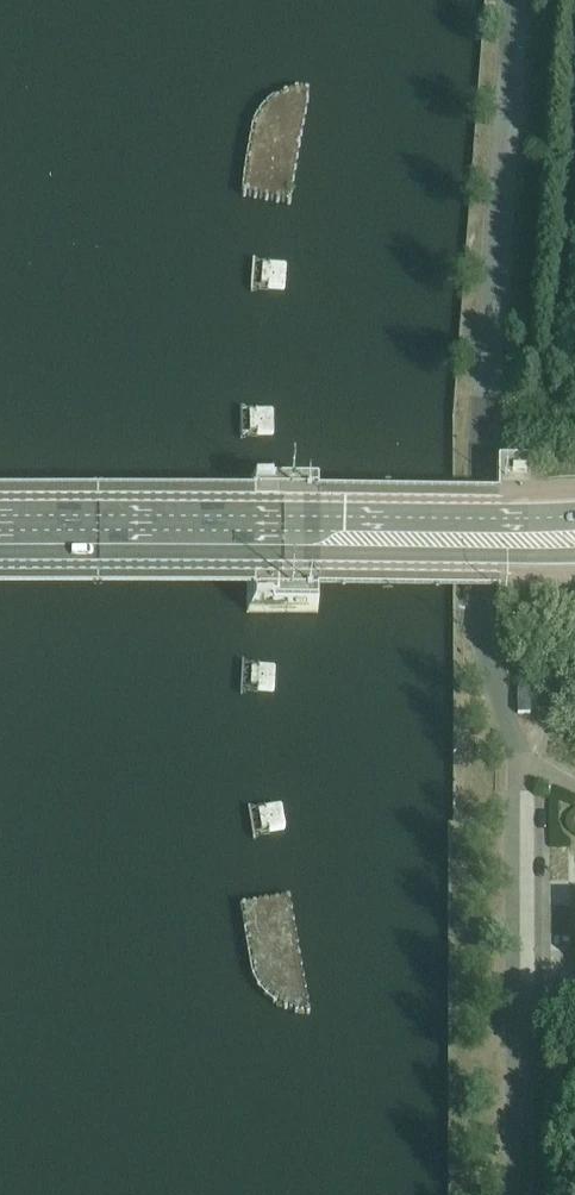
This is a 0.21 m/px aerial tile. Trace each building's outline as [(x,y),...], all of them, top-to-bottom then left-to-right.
[(529,691),(517,691),(517,716),(530,715),(529,691)]
